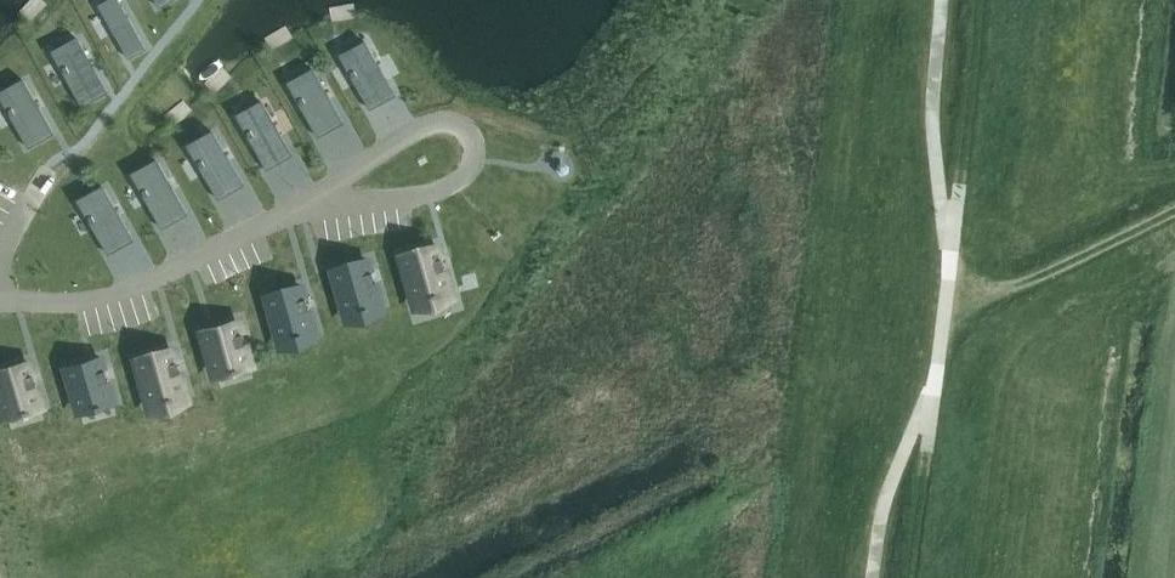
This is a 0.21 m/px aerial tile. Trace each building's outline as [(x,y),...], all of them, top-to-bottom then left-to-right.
[(404,254),(402,255),(403,256),(415,298),(415,299),(417,299),(417,298),(432,294),(433,296),(437,294),(437,292),(447,289),(447,290),(449,290),(448,288),(442,269),(444,268),(444,267),(443,268),(440,258),(441,258),(441,257),(439,258),(436,247),(437,247),(436,245),(435,246),(404,255),(404,254)] [(334,269),(333,269),(333,270),(334,270),(346,312),(345,312),(346,313),(347,313),(347,312),(362,308),(363,310),(368,308),(367,307),(378,304),(379,304),(379,302),(378,302),(373,283),(374,282),(374,281),(373,282),(371,272),(372,272),(371,271),(369,272),(366,261),(367,261),(366,259),(365,260),(334,269)] [(268,295),(267,295),(267,297),(267,296),(279,338),(279,340),(281,339),(296,334),(297,336),(301,335),(301,333),(311,330),(312,330),(313,330),(313,329),(312,329),(307,309),(308,309),(308,308),(307,308),(305,299),(305,298),(303,298),(300,287),(301,287),(300,286),(299,286),(268,295)] [(204,330),(203,330),(203,332),(204,332),(216,373),(215,373),(216,375),(217,374),(233,369),(233,371),(238,370),(237,368),(248,365),(249,365),(249,364),(248,364),(243,344),(245,344),(244,343),(241,334),(242,334),(241,333),(240,333),(236,322),(237,322),(237,321),(235,321),(235,322),(204,330)] [(139,359),(137,359),(138,360),(150,402),(150,403),(152,403),(151,402),(167,398),(168,400),(172,398),(172,397),(182,394),(184,394),(183,392),(177,373),(179,372),(179,371),(178,372),(175,362),(176,362),(176,361),(174,362),(171,351),(171,349),(170,350),(139,359)] [(67,367),(66,367),(66,368),(67,368),(79,410),(78,410),(79,411),(80,411),(80,410),(96,406),(96,408),(101,406),(100,405),(111,402),(112,402),(112,400),(111,400),(106,381),(108,380),(107,379),(107,380),(104,370),(105,370),(104,369),(103,370),(99,359),(100,359),(100,357),(98,358),(67,367)] [(6,415),(6,416),(8,416),(8,415),(23,411),(24,413),(28,411),(28,409),(38,406),(38,407),(40,406),(39,405),(33,386),(35,385),(35,384),(34,384),(32,375),(32,374),(30,375),(27,364),(28,363),(27,362),(26,362),(26,363),(0,370),(0,393),(6,415)]
